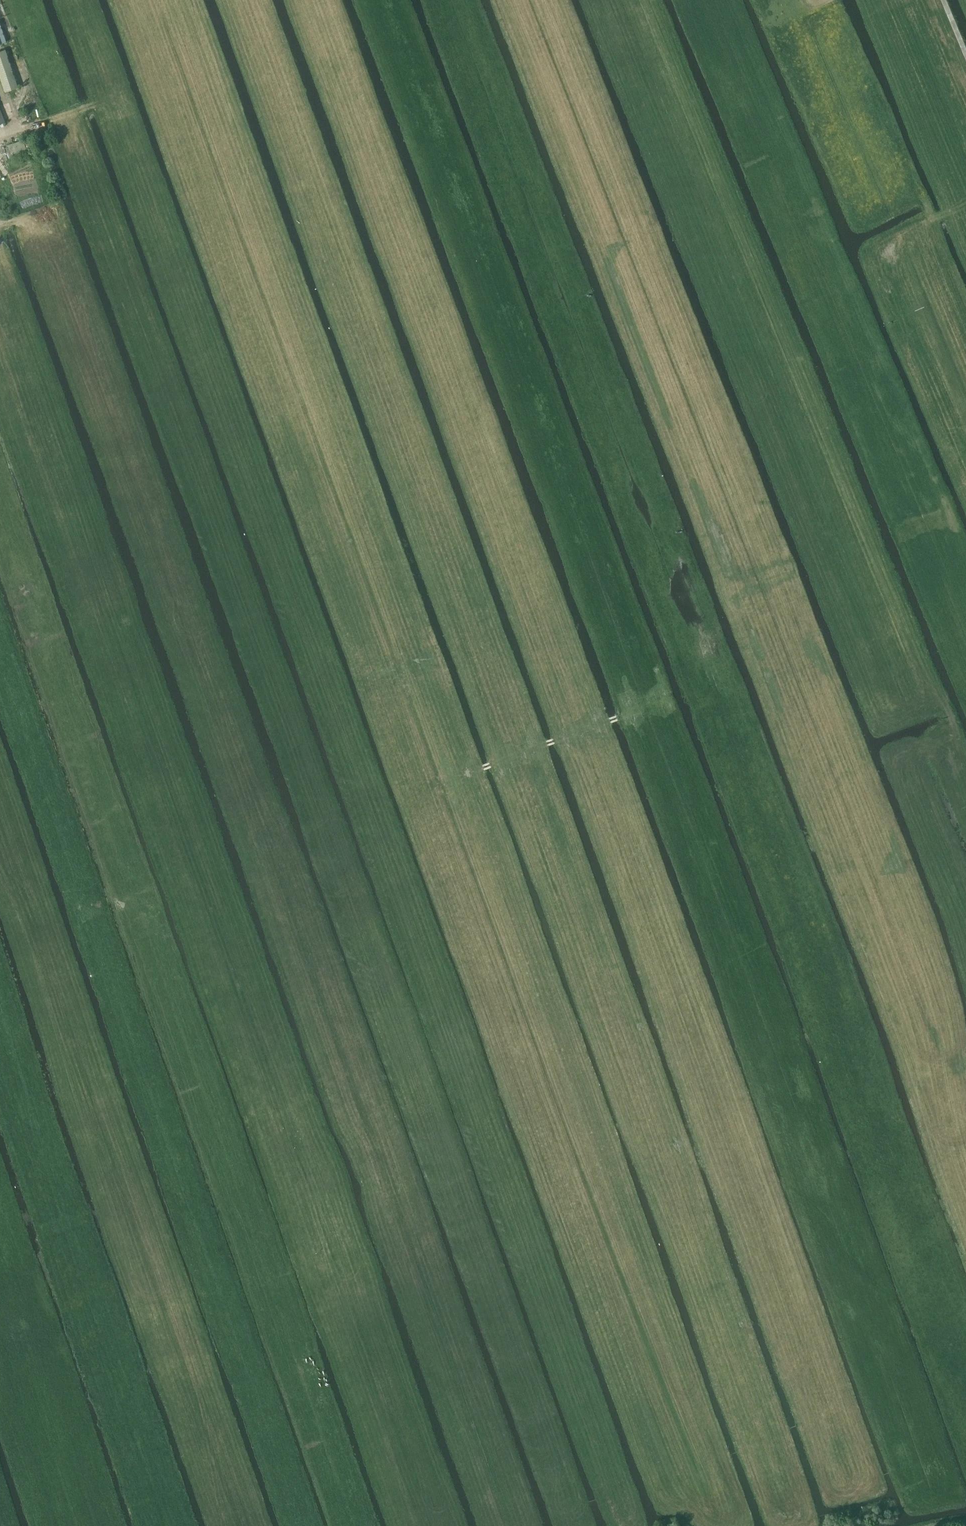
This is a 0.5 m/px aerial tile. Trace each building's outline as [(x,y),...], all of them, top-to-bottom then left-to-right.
[(4,93),(18,88),(5,49),(0,51),(0,81),(4,93)]
